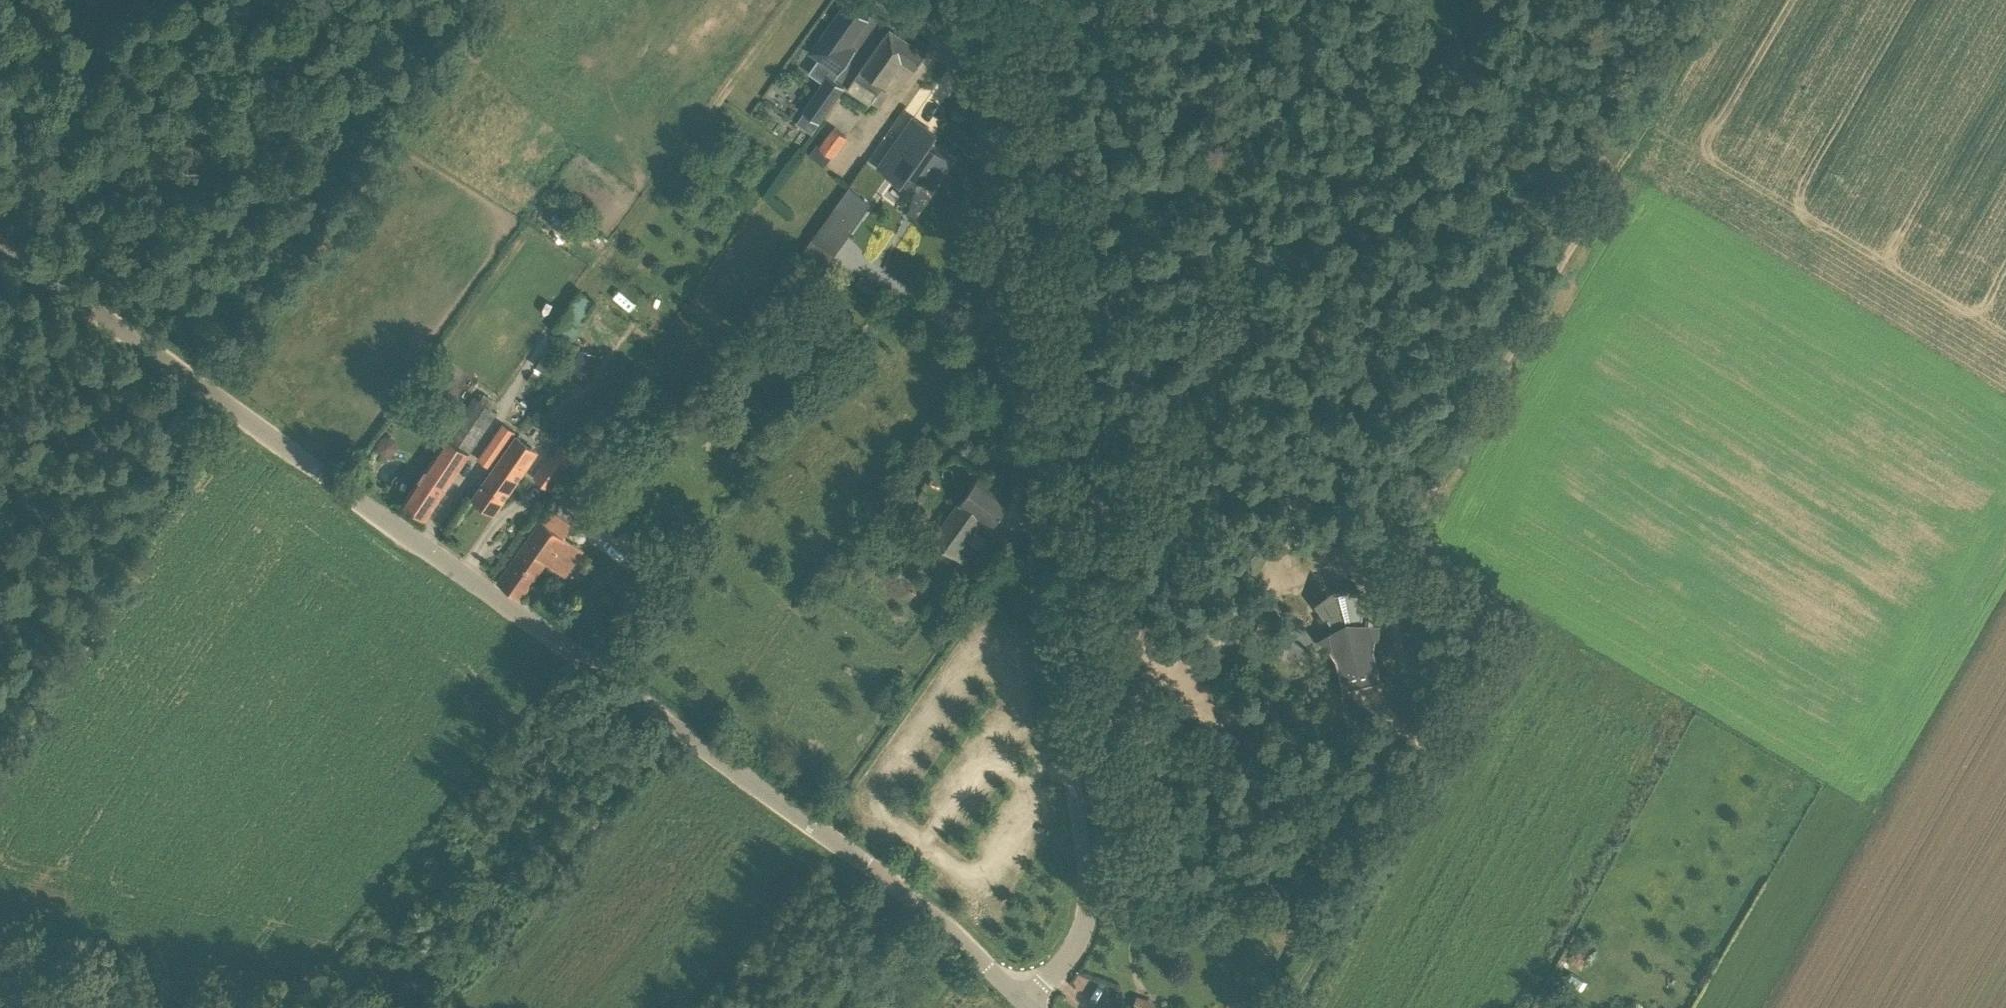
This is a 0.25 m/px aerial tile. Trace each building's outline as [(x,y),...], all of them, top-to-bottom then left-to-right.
[(869,18),(846,1),(811,51),(820,58),(810,72),(824,82),(829,74),(835,79),(856,49),(850,45),(869,18)] [(873,100),(878,93),(901,58),(916,68),(926,53),(890,29),(857,78),(856,77),(848,89),(870,104),(872,100),(873,100)] [(835,79),(829,74),(824,82),(804,110),(804,111),(819,121),(845,85),(835,79)] [(812,132),(819,121),(805,111),(797,121),(812,132)] [(954,161),(921,138),(930,126),(914,115),(877,167),(893,178),(901,166),(934,189),(935,188),(933,187),(952,161),(953,162),(954,161)] [(845,139),(834,130),(820,149),(817,146),(809,155),(824,167),(845,139)] [(813,238),(835,254),(858,222),(836,206),(813,238)] [(551,223),(574,239),(581,229),(558,213),(551,223)] [(581,290),(556,326),(575,339),(584,326),(580,323),(596,300),(581,290)] [(568,364),(566,371),(572,373),(572,374),(588,379),(593,367),(576,361),(576,362),(574,366),(568,364)] [(498,413),(475,398),(432,459),(403,501),(426,517),(455,475),(469,452),(498,413)] [(503,422),(477,458),(489,467),(515,431),(503,422)] [(539,450),(515,434),(472,498),(495,513),(539,450)] [(576,454),(558,442),(534,476),(551,488),(576,454)] [(962,453),(977,458),(980,449),(966,444),(962,453)] [(982,518),(992,525),(1012,498),(979,474),(947,519),(933,539),(970,567),(980,553),(965,542),(982,518)] [(565,536),(573,524),(550,508),(499,582),(520,597),(547,558),(567,573),(584,550),(565,536)] [(1319,605),(1332,622),(1327,626),(1338,642),(1330,647),(1337,658),(1344,688),(1381,679),(1373,649),(1375,637),(1366,636),(1367,623),(1362,622),(1363,608),(1365,607),(1367,596),(1342,587),(1338,588),(1319,605)]
